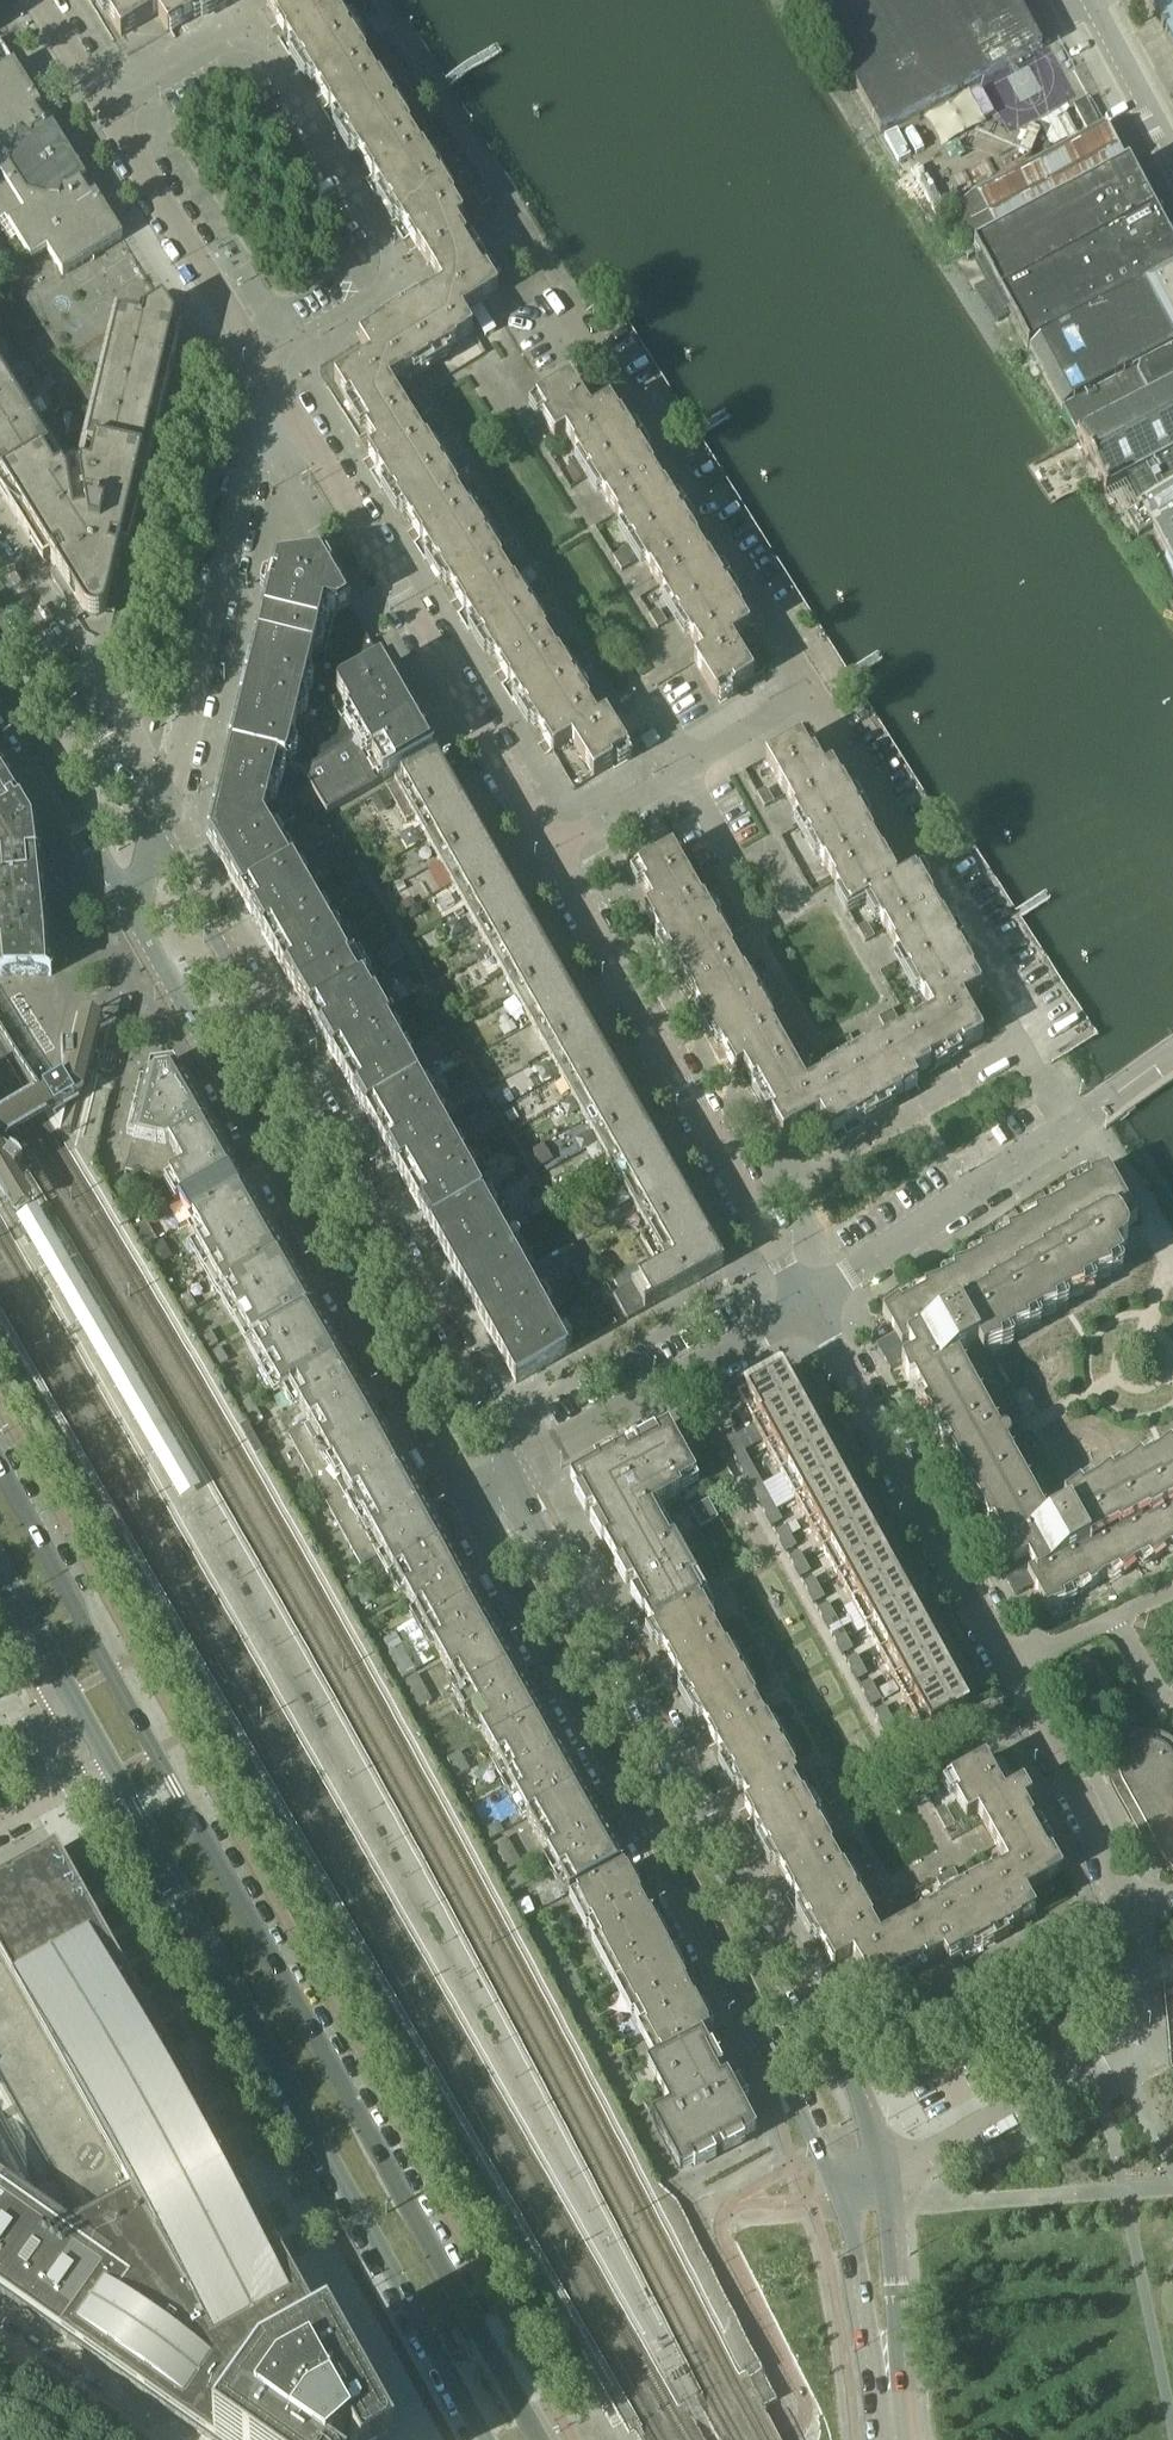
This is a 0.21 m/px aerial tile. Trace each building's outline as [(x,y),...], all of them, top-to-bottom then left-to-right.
[(206,0),(105,0),(103,1),(112,15),(109,18),(121,37),(157,14),(168,32),(210,6),(206,0)] [(338,18),(326,0),(273,0),(266,4),(304,65),(349,37),(338,18)] [(1015,0),(807,0),(879,135),(1041,49),(1015,0)] [(1162,25),(1160,26),(1162,30),(1164,29),(1172,46),(1172,0),(1149,0),(1162,25)] [(385,31),(377,18),(368,24),(376,37),(385,31)] [(394,109),(366,65),(349,37),(304,65),(348,137),(394,109)] [(14,64),(0,73),(0,221),(5,218),(9,225),(8,225),(31,261),(47,250),(63,276),(122,238),(93,191),(91,192),(86,185),(88,184),(48,118),(46,120),(41,113),(43,111),(14,64)] [(421,89),(413,76),(404,82),(412,95),(421,89)] [(394,109),(348,137),(392,208),(437,180),(394,109)] [(999,237),(1128,168),(1104,126),(977,195),(950,208),(973,251),(999,237)] [(1154,218),(1128,168),(999,237),(973,251),(964,255),(968,261),(977,257),(1007,314),(1029,353),(1172,274),(1172,253),(1154,218)] [(437,180),(392,208),(430,270),(437,280),(472,259),(475,257),(469,246),(466,242),(456,225),(463,221),(437,180)] [(474,194),(482,207),(491,202),(483,189),(474,194)] [(442,290),(403,314),(430,360),(473,334),(462,316),(498,293),(486,274),(482,276),(472,259),(437,280),(442,290)] [(1029,353),(1043,376),(1065,417),(1077,438),(1172,386),(1172,274),(1029,353)] [(30,543),(37,539),(50,561),(55,569),(54,570),(53,571),(52,572),(52,573),(51,574),(51,575),(51,577),(51,578),(52,579),(52,580),(77,620),(85,615),(85,617),(87,618),(88,619),(89,619),(90,620),(92,620),(93,621),(95,621),(96,621),(98,620),(99,620),(100,619),(102,618),(103,617),(104,616),(104,615),(105,613),(106,612),(114,614),(125,568),(125,567),(125,566),(125,565),(125,564),(124,563),(124,562),(123,561),(122,560),(121,560),(121,559),(120,559),(119,559),(121,550),(127,524),(135,526),(151,461),(157,432),(166,397),(181,333),(173,331),(175,323),(163,304),(144,316),(144,318),(143,321),(119,316),(103,382),(95,417),(88,446),(80,480),(86,515),(87,521),(74,523),(73,517),(67,482),(49,452),(33,427),(16,399),(0,373),(0,495),(30,543)] [(370,359),(334,382),(346,401),(350,399),(360,416),(394,394),(389,385),(430,360),(403,314),(359,341),(370,359)] [(590,415),(570,381),(532,405),(554,441),(565,434),(590,474),(635,447),(608,404),(590,415)] [(1077,438),(1077,439),(1079,443),(1082,448),(1098,479),(1105,492),(1110,490),(1126,482),(1139,507),(1172,489),(1172,386),(1077,438)] [(422,393),(413,398),(423,416),(432,410),(422,393)] [(394,394),(360,416),(369,430),(365,432),(376,450),(369,454),(398,502),(443,473),(394,394)] [(678,517),(660,488),(635,447),(590,474),(633,545),(678,517)] [(451,461),(460,474),(468,469),(460,455),(451,461)] [(443,473),(398,502),(442,573),(487,545),(443,473)] [(1139,507),(1125,515),(1124,515),(1136,539),(1139,538),(1151,531),(1172,571),(1172,489),(1139,507)] [(722,588),(704,559),(678,517),(633,545),(622,552),(630,565),(641,558),(678,617),(722,588)] [(495,532),(503,545),(512,539),(504,526),(495,532)] [(531,616),(517,592),(487,545),(442,573),(486,644),(531,616)] [(622,552),(613,557),(621,570),(630,565),(622,552)] [(335,616),(335,615),(337,615),(349,608),(321,559),(274,566),(261,620),(318,633),(323,613),(335,616)] [(749,631),(722,588),(678,617),(702,657),(693,662),(717,701),(753,678),(731,642),(749,631)] [(556,610),(548,597),(539,603),(547,616),(556,610)] [(376,654),(349,608),(337,615),(335,615),(335,616),(323,613),(318,633),(313,657),(355,667),(376,654)] [(658,610),(649,616),(657,629),(666,623),(658,610)] [(576,688),(561,664),(531,616),(486,644),(530,715),(576,688)] [(411,716),(407,709),(408,704),(404,698),(400,696),(397,691),(397,686),(394,680),(390,678),(376,654),(355,667),(313,657),(318,633),(261,620),(229,752),(286,766),(299,770),(326,814),(433,754),(430,750),(431,744),(428,738),(423,736),(419,730),(419,724),(416,718),(411,716)] [(575,661),(583,674),(592,669),(584,656),(575,661)] [(597,722),(576,688),(530,715),(553,752),(571,741),(593,777),(629,755),(606,717),(597,722)] [(641,740),(647,749),(658,742),(653,733),(641,740)] [(804,739),(803,738),(765,760),(809,839),(855,812),(831,768),(823,773),(813,755),(809,757),(800,742),(804,739)] [(290,868),(263,822),(272,787),(280,789),(286,766),(229,752),(207,839),(240,897),(293,868),(292,867),(290,868)] [(492,861),(477,835),(468,818),(469,818),(468,816),(467,817),(453,793),(455,793),(447,779),(446,780),(442,774),(444,773),(443,771),(441,772),(435,762),(437,761),(436,759),(435,760),(385,788),(398,811),(390,815),(398,828),(415,819),(488,948),(475,955),(477,960),(490,953),(495,962),(536,939),(518,908),(520,907),(519,905),(517,906),(493,863),(494,862),(493,861),(492,861)] [(2,770),(0,767),(0,861),(41,857),(36,826),(2,770)] [(765,789),(756,794),(764,807),(773,802),(765,789)] [(282,811),(271,818),(278,830),(289,823),(282,811)] [(855,812),(809,839),(850,911),(869,901),(896,884),(855,812)] [(672,850),(633,872),(652,907),(645,911),(668,952),(715,926),(672,850)] [(43,879),(41,857),(0,861),(0,976),(51,976),(49,943),(43,879)] [(325,924),(314,906),(293,868),(240,897),(272,954),(325,924)] [(914,874),(896,884),(869,901),(910,974),(956,947),(914,874)] [(744,929),(735,914),(726,919),(735,935),(744,929)] [(366,982),(353,960),(347,963),(325,924),(272,954),(308,1016),(362,984),(366,982)] [(866,924),(857,929),(864,942),(873,937),(866,924)] [(715,926),(668,952),(712,1029),(758,1003),(715,926)] [(584,1119),(594,1135),(634,1112),(626,1099),(628,1098),(627,1096),(625,1097),(601,1054),(602,1053),(601,1051),(600,1052),(576,1009),(577,1009),(576,1007),(574,1008),(569,998),(570,997),(569,995),(568,996),(544,953),(545,952),(544,950),(543,951),(536,939),(495,962),(500,970),(486,978),(489,983),(503,975),(575,1102),(563,1108),(572,1125),(584,1119)] [(384,969),(402,958),(395,946),(376,957),(384,969)] [(956,947),(910,974),(933,1015),(927,1018),(947,1053),(961,1045),(963,1049),(982,1038),(961,1001),(980,990),(956,947)] [(413,980),(421,975),(409,955),(401,960),(413,980)] [(389,1027),(385,1019),(374,1001),(372,1002),(362,984),(308,1016),(343,1077),(397,1047),(387,1028),(389,1027)] [(768,994),(776,1008),(785,1002),(778,989),(768,994)] [(758,1003),(712,1029),(735,1071),(743,1067),(753,1084),(756,1082),(766,1099),(801,1079),(758,1003)] [(878,1018),(883,1027),(897,1020),(891,1010),(878,1018)] [(927,1018),(890,1039),(847,1063),(874,1109),(917,1085),(913,1077),(930,1067),(928,1063),(947,1053),(927,1018)] [(93,1028),(86,1026),(78,1058),(84,1059),(92,1061),(100,1030),(93,1028)] [(802,1032),(793,1037),(800,1051),(809,1045),(802,1032)] [(428,1103),(418,1085),(397,1047),(343,1077),(375,1134),(428,1104),(428,1103)] [(62,1049),(62,1050),(61,1052),(61,1053),(61,1055),(61,1057),(61,1059),(61,1060),(61,1062),(62,1064),(63,1065),(74,1065),(74,1049),(62,1049)] [(805,1087),(801,1079),(766,1099),(775,1115),(771,1117),(782,1136),(819,1116),(829,1134),(874,1109),(847,1063),(805,1087)] [(233,1173),(207,1126),(174,1069),(150,1072),(132,1144),(125,1173),(170,1183),(181,1202),(233,1173)] [(72,1102),(66,1093),(59,1082),(0,1121),(0,1147),(72,1102)] [(428,1104),(375,1134),(408,1191),(460,1162),(439,1124),(444,1121),(438,1110),(445,1106),(440,1097),(428,1103),(428,1104)] [(659,1270),(645,1278),(618,1293),(613,1296),(627,1321),(722,1267),(709,1245),(711,1244),(710,1242),(708,1243),(702,1233),(704,1232),(703,1230),(701,1231),(698,1225),(699,1224),(692,1211),(690,1211),(677,1188),(678,1187),(677,1186),(676,1186),(652,1143),(653,1143),(652,1141),(651,1142),(634,1112),(594,1135),(648,1232),(640,1237),(659,1270)] [(15,1157),(12,1155),(11,1154),(3,1163),(14,1174),(15,1173),(22,1165),(20,1162),(18,1159),(15,1157)] [(460,1162),(408,1191),(430,1229),(481,1200),(460,1162)] [(1172,1455),(1169,1450),(1157,1460),(1142,1468),(1139,1464),(1127,1473),(1112,1481),(1109,1477),(1097,1487),(1082,1495),(1078,1491),(1067,1500),(1033,1438),(1032,1437),(1032,1436),(1030,1436),(1029,1435),(1027,1435),(1025,1435),(1009,1444),(1010,1442),(1010,1440),(1009,1438),(1009,1437),(1008,1435),(1006,1434),(1004,1433),(1002,1433),(1018,1424),(1019,1423),(1020,1422),(1021,1421),(1021,1419),(1021,1418),(1021,1417),(1021,1415),(987,1354),(1001,1349),(999,1344),(1014,1336),(1028,1331),(1026,1325),(1042,1317),(1056,1312),(1054,1307),(1069,1299),(1083,1294),(1081,1289),(1096,1281),(1111,1276),(1109,1270),(1122,1263),(1115,1251),(1121,1247),(1123,1246),(1124,1244),(1126,1243),(1127,1241),(1127,1239),(1128,1237),(1128,1235),(1127,1233),(1126,1231),(1125,1228),(1137,1222),(1107,1169),(1103,1171),(1089,1176),(1091,1181),(1076,1189),(1061,1194),(1063,1200),(1048,1208),(1034,1213),(1036,1218),(1021,1226),(1006,1231),(1008,1236),(993,1245),(979,1249),(981,1255),(966,1263),(952,1268),(953,1273),(938,1281),(924,1286),(926,1292),(901,1305),(898,1301),(886,1310),(882,1313),(895,1337),(876,1348),(889,1372),(901,1365),(903,1368),(908,1382),(913,1380),(927,1404),(922,1407),(931,1419),(935,1425),(940,1439),(945,1438),(952,1451),(978,1437),(982,1444),(979,1446),(986,1457),(988,1456),(992,1463),(967,1477),(974,1490),(970,1494),(979,1505),(983,1512),(988,1526),(993,1524),(1006,1548),(1002,1551),(1011,1563),(1013,1566),(1000,1573),(1013,1596),(1032,1586),(1046,1610),(1050,1608),(1064,1603),(1063,1598),(1087,1584),(1090,1589),(1102,1580),(1118,1571),(1121,1575),(1133,1566),(1148,1558),(1151,1562),(1163,1553),(1172,1547),(1172,1454),(1172,1455)] [(8,1203),(14,1199),(20,1195),(5,1171),(0,1174),(0,1190),(8,1203)] [(233,1173),(181,1202),(170,1208),(176,1218),(187,1212),(192,1222),(244,1192),(233,1173)] [(202,1239),(254,1210),(244,1192),(192,1222),(202,1239)] [(481,1200),(430,1229),(461,1285),(513,1257),(481,1200)] [(208,1269),(268,1235),(254,1210),(202,1239),(194,1244),(208,1269)] [(157,1241),(148,1225),(137,1231),(146,1247),(157,1241)] [(222,1294),(282,1260),(268,1235),(208,1269),(222,1294)] [(513,1257),(461,1285),(493,1344),(545,1315),(513,1257)] [(236,1318),(296,1284),(282,1260),(222,1294),(236,1318)] [(609,1314),(578,1260),(570,1265),(601,1318),(609,1314)] [(618,1293),(645,1278),(637,1264),(611,1279),(618,1293)] [(251,1344),(311,1310),(296,1284),(236,1318),(251,1344)] [(188,1294),(181,1298),(188,1311),(196,1307),(188,1294)] [(266,1371),(326,1337),(311,1310),(251,1344),(266,1371)] [(545,1315),(493,1344),(516,1384),(566,1355),(566,1356),(568,1355),(545,1315)] [(209,1333),(201,1337),(208,1349),(216,1345),(209,1333)] [(289,1391),(341,1362),(326,1337),(266,1371),(280,1396),(289,1391)] [(218,1350),(211,1354),(217,1367),(225,1363),(218,1350)] [(361,1397),(351,1380),(341,1362),(289,1391),(309,1426),(361,1397)] [(781,1373),(721,1407),(728,1419),(729,1419),(744,1410),(752,1424),(796,1400),(781,1373)] [(263,1421),(248,1395),(240,1400),(255,1426),(263,1421)] [(298,1456),(371,1415),(361,1397),(309,1426),(288,1438),(298,1456)] [(796,1400),(752,1424),(766,1450),(810,1426),(796,1400)] [(721,1407),(707,1414),(711,1421),(720,1437),(721,1437),(732,1431),(735,1429),(729,1419),(728,1419),(721,1407)] [(309,1474),(381,1434),(371,1415),(298,1456),(309,1474)] [(810,1426),(766,1450),(780,1476),(824,1451),(810,1426)] [(732,1431),(721,1437),(727,1447),(737,1441),(734,1434),(732,1431)] [(610,1555),(660,1527),(651,1510),(681,1493),(678,1488),(696,1479),(670,1433),(628,1457),(624,1450),(569,1480),(576,1493),(574,1495),(585,1516),(592,1512),(596,1519),(589,1523),(601,1544),(604,1543),(610,1555)] [(320,1494),(392,1454),(381,1434),(309,1474),(320,1494)] [(737,1441),(727,1447),(733,1457),(743,1451),(737,1441)] [(743,1451),(733,1457),(738,1467),(749,1461),(748,1460),(743,1451)] [(824,1451),(780,1476),(795,1502),(839,1477),(824,1451)] [(329,1510),(401,1470),(392,1454),(320,1494),(329,1510)] [(749,1461),(738,1467),(744,1477),(754,1471),(749,1461)] [(339,1529),(412,1489),(401,1470),(329,1510),(339,1529)] [(754,1471),(744,1477),(749,1487),(760,1481),(754,1471)] [(839,1477),(795,1502),(809,1527),(853,1503),(839,1477)] [(760,1481),(749,1487),(755,1497),(765,1491),(762,1486),(760,1481)] [(350,1548),(422,1508),(412,1489),(339,1529),(350,1548)] [(765,1491),(755,1497),(760,1507),(771,1501),(765,1491)] [(690,1510),(700,1528),(718,1518),(708,1500),(690,1510)] [(771,1501),(760,1507),(766,1517),(776,1512),(771,1501)] [(853,1503),(809,1527),(823,1553),(867,1529),(853,1503)] [(361,1568),(383,1556),(433,1528),(422,1508),(350,1548),(361,1568)] [(776,1512),(766,1517),(772,1527),(782,1522),(776,1512)] [(696,1580),(674,1540),(669,1543),(660,1527),(610,1555),(617,1566),(614,1567),(626,1588),(632,1584),(637,1592),(630,1596),(641,1616),(644,1615),(651,1628),(656,1626),(698,1603),(701,1601),(691,1583),(696,1580)] [(785,1527),(775,1533),(780,1543),(791,1537),(785,1527)] [(394,1576),(444,1548),(433,1528),(383,1556),(394,1577),(394,1576)] [(867,1529),(823,1553),(837,1579),(881,1554),(867,1529)] [(791,1537),(780,1543),(786,1553),(796,1547),(791,1537)] [(511,1669),(485,1622),(444,1548),(394,1576),(461,1697),(511,1669)] [(799,1553),(789,1559),(794,1569),(805,1563),(799,1553)] [(881,1554),(837,1579),(851,1604),(895,1580),(881,1554)] [(805,1563),(794,1569),(800,1579),(810,1573),(805,1563)] [(813,1579),(803,1584),(808,1594),(819,1589),(813,1579)] [(895,1580),(851,1604),(865,1630),(909,1606),(895,1580)] [(352,1582),(344,1586),(351,1599),(359,1595),(352,1582)] [(819,1589),(808,1594),(814,1604),(824,1599),(819,1589)] [(357,1597),(362,1605),(375,1599),(370,1590),(357,1597)] [(698,1603),(656,1626),(651,1628),(709,1732),(755,1707),(698,1603)] [(828,1604),(817,1610),(823,1620),(833,1614),(828,1604)] [(909,1606),(865,1630),(880,1656),(924,1631),(910,1607),(909,1606)] [(833,1614),(823,1620),(828,1630),(839,1624),(833,1614)] [(842,1630),(831,1636),(837,1646),(847,1640),(842,1630)] [(924,1631),(880,1656),(894,1681),(938,1657),(924,1631)] [(847,1640),(837,1646),(842,1656),(853,1650),(847,1640)] [(401,1647),(389,1654),(402,1679),(415,1672),(401,1647)] [(856,1656),(845,1661),(851,1671),(861,1666),(856,1656)] [(938,1657),(894,1681),(908,1707),(952,1683),(938,1657)] [(861,1666),(851,1671),(856,1681),(867,1676),(861,1666)] [(461,1697),(454,1700),(464,1718),(471,1715),(521,1687),(511,1669),(461,1697)] [(404,1683),(418,1708),(431,1701),(417,1676),(404,1683)] [(870,1681),(860,1687),(865,1697),(876,1691),(870,1681)] [(893,1682),(876,1691),(881,1701),(899,1692),(893,1682)] [(952,1683),(908,1707),(923,1734),(967,1710),(952,1683)] [(521,1687),(471,1715),(507,1779),(557,1752),(521,1687)] [(876,1691),(865,1697),(871,1707),(881,1701),(876,1691)] [(777,1747),(768,1730),(755,1707),(709,1732),(731,1772),(777,1747)] [(884,1707),(874,1713),(879,1723),(890,1717),(884,1707)] [(890,1717),(879,1723),(885,1733),(895,1727),(890,1717)] [(898,1733),(888,1739),(894,1750),(905,1744),(898,1733)] [(1172,1757),(1169,1752),(1166,1749),(1162,1746),(1157,1744),(1152,1742),(1147,1742),(1142,1742),(1138,1744),(1133,1746),(1129,1748),(1125,1752),(1122,1756),(1120,1760),(1119,1765),(1118,1770),(1119,1775),(1120,1780),(1122,1784),(1167,1866),(1168,1868),(1169,1869),(1171,1870),(1172,1871),(1172,1759),(1172,1757)] [(789,1766),(785,1760),(777,1747),(731,1772),(749,1804),(745,1806),(754,1822),(800,1796),(792,1781),(796,1779),(789,1766)] [(557,1752),(507,1779),(507,1780),(506,1781),(537,1838),(589,1809),(557,1752)] [(447,1760),(456,1777),(469,1770),(460,1753),(447,1760)] [(977,1813),(1007,1867),(1023,1896),(1025,1895),(1062,1874),(1051,1854),(1047,1856),(1029,1824),(1033,1821),(1023,1804),(1030,1800),(1022,1785),(1004,1795),(984,1760),(945,1782),(946,1783),(950,1781),(959,1797),(955,1799),(966,1819),(977,1813)] [(818,1767),(809,1772),(828,1807),(837,1802),(818,1767)] [(840,1867),(805,1805),(800,1796),(754,1822),(793,1893),(840,1867)] [(944,1830),(954,1824),(944,1807),(935,1812),(944,1830)] [(589,1809),(537,1838),(569,1895),(621,1867),(589,1809)] [(951,1842),(967,1834),(960,1822),(945,1830),(951,1842)] [(499,1826),(487,1833),(491,1841),(503,1834),(499,1826)] [(494,1845),(508,1871),(520,1864),(507,1838),(494,1845)] [(0,1882),(0,2084),(78,2224),(71,2228),(0,2178),(0,2293),(208,2439),(383,2439),(56,1851),(0,1882)] [(879,1938),(863,1909),(840,1867),(793,1893),(834,1967),(852,1956),(851,1954),(879,1938)] [(1035,1913),(1025,1895),(1023,1896),(1007,1867),(965,1891),(992,1937),(1035,1913)] [(528,1882),(521,1869),(504,1879),(511,1892),(528,1882)] [(935,1880),(940,1889),(958,1879),(953,1870),(935,1880)] [(623,1871),(576,1896),(619,1977),(666,1952),(646,1915),(648,1914),(641,1902),(640,1902),(623,1871)] [(884,1897),(874,1880),(865,1885),(875,1903),(884,1897)] [(992,1937),(965,1891),(922,1915),(948,1961),(992,1937)] [(879,1938),(851,1954),(852,1956),(873,1994),(893,1983),(891,1979),(923,1961),(925,1964),(943,1955),(947,1962),(948,1961),(922,1915),(879,1938)] [(685,1989),(666,1952),(619,1977),(661,2058),(701,2037),(708,2033),(692,2001),(693,2000),(687,1988),(685,1989)] [(968,2015),(976,2011),(972,2003),(964,2007),(968,2015)] [(701,2037),(661,2058),(646,2066),(669,2109),(651,2119),(664,2143),(680,2174),(693,2167),(694,2170),(715,2159),(712,2152),(720,2148),(723,2155),(744,2144),(743,2141),(756,2134),(727,2078),(720,2082),(715,2073),(722,2069),(711,2049),(708,2050),(701,2037)] [(649,2115),(662,2108),(656,2095),(642,2102),(649,2115)] [(982,2158),(986,2165),(992,2161),(988,2155),(982,2158)]
